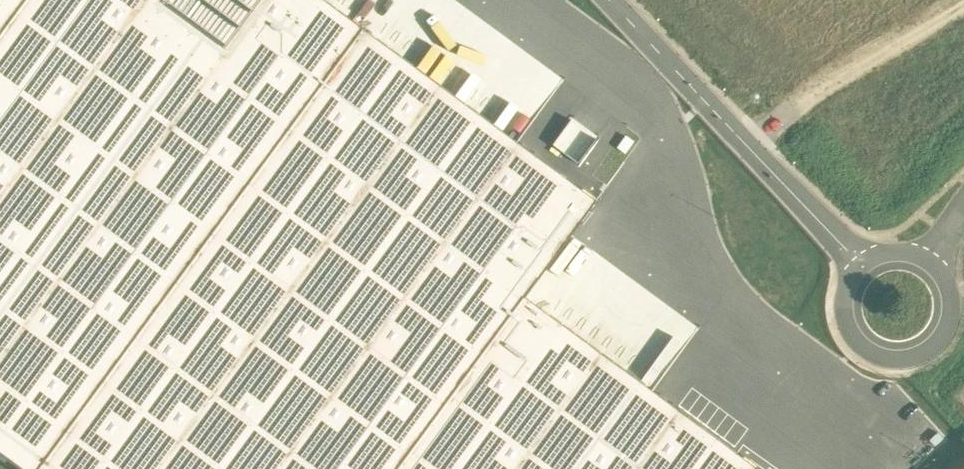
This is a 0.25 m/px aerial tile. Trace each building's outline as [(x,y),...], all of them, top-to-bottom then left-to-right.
[(521,300),(594,201),(319,0),(0,0),(0,454),(20,468),(751,468),(521,300)]
